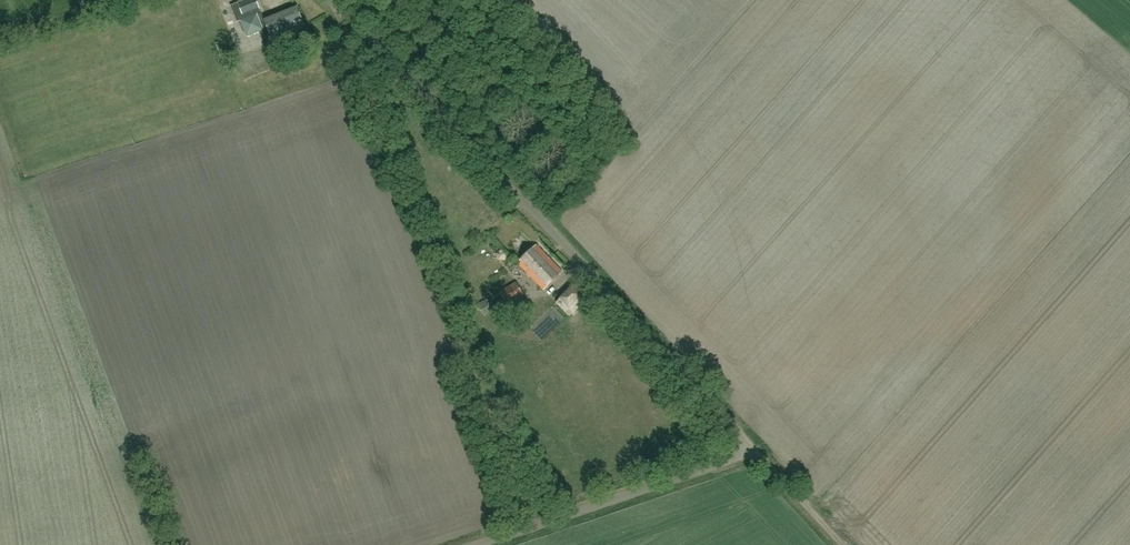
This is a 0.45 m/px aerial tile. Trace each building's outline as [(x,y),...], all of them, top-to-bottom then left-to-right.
[(256,0),(245,0),(231,6),(238,22),(241,20),(247,37),(262,31),(267,43),(306,27),(298,6),(264,19),(260,8),(256,0)] [(256,58),(245,59),(246,78),(257,77),(256,58)] [(544,289),(563,271),(537,245),(518,263),(544,289)] [(570,316),(592,295),(578,281),(556,302),(570,316)] [(516,285),(500,294),(506,306),(523,296),(516,285)] [(484,302),(478,306),(483,314),(489,311),(484,302)]
